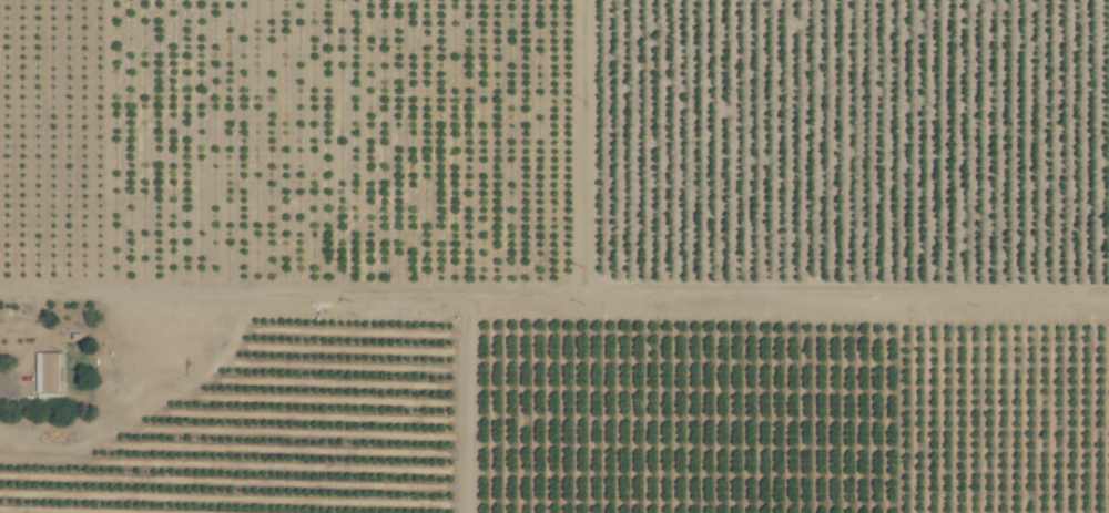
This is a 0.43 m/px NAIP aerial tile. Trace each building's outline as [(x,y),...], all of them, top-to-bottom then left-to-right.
[(35,392),(65,393),(66,381),(60,381),(60,368),(65,368),(65,353),(36,352),(35,392)]
